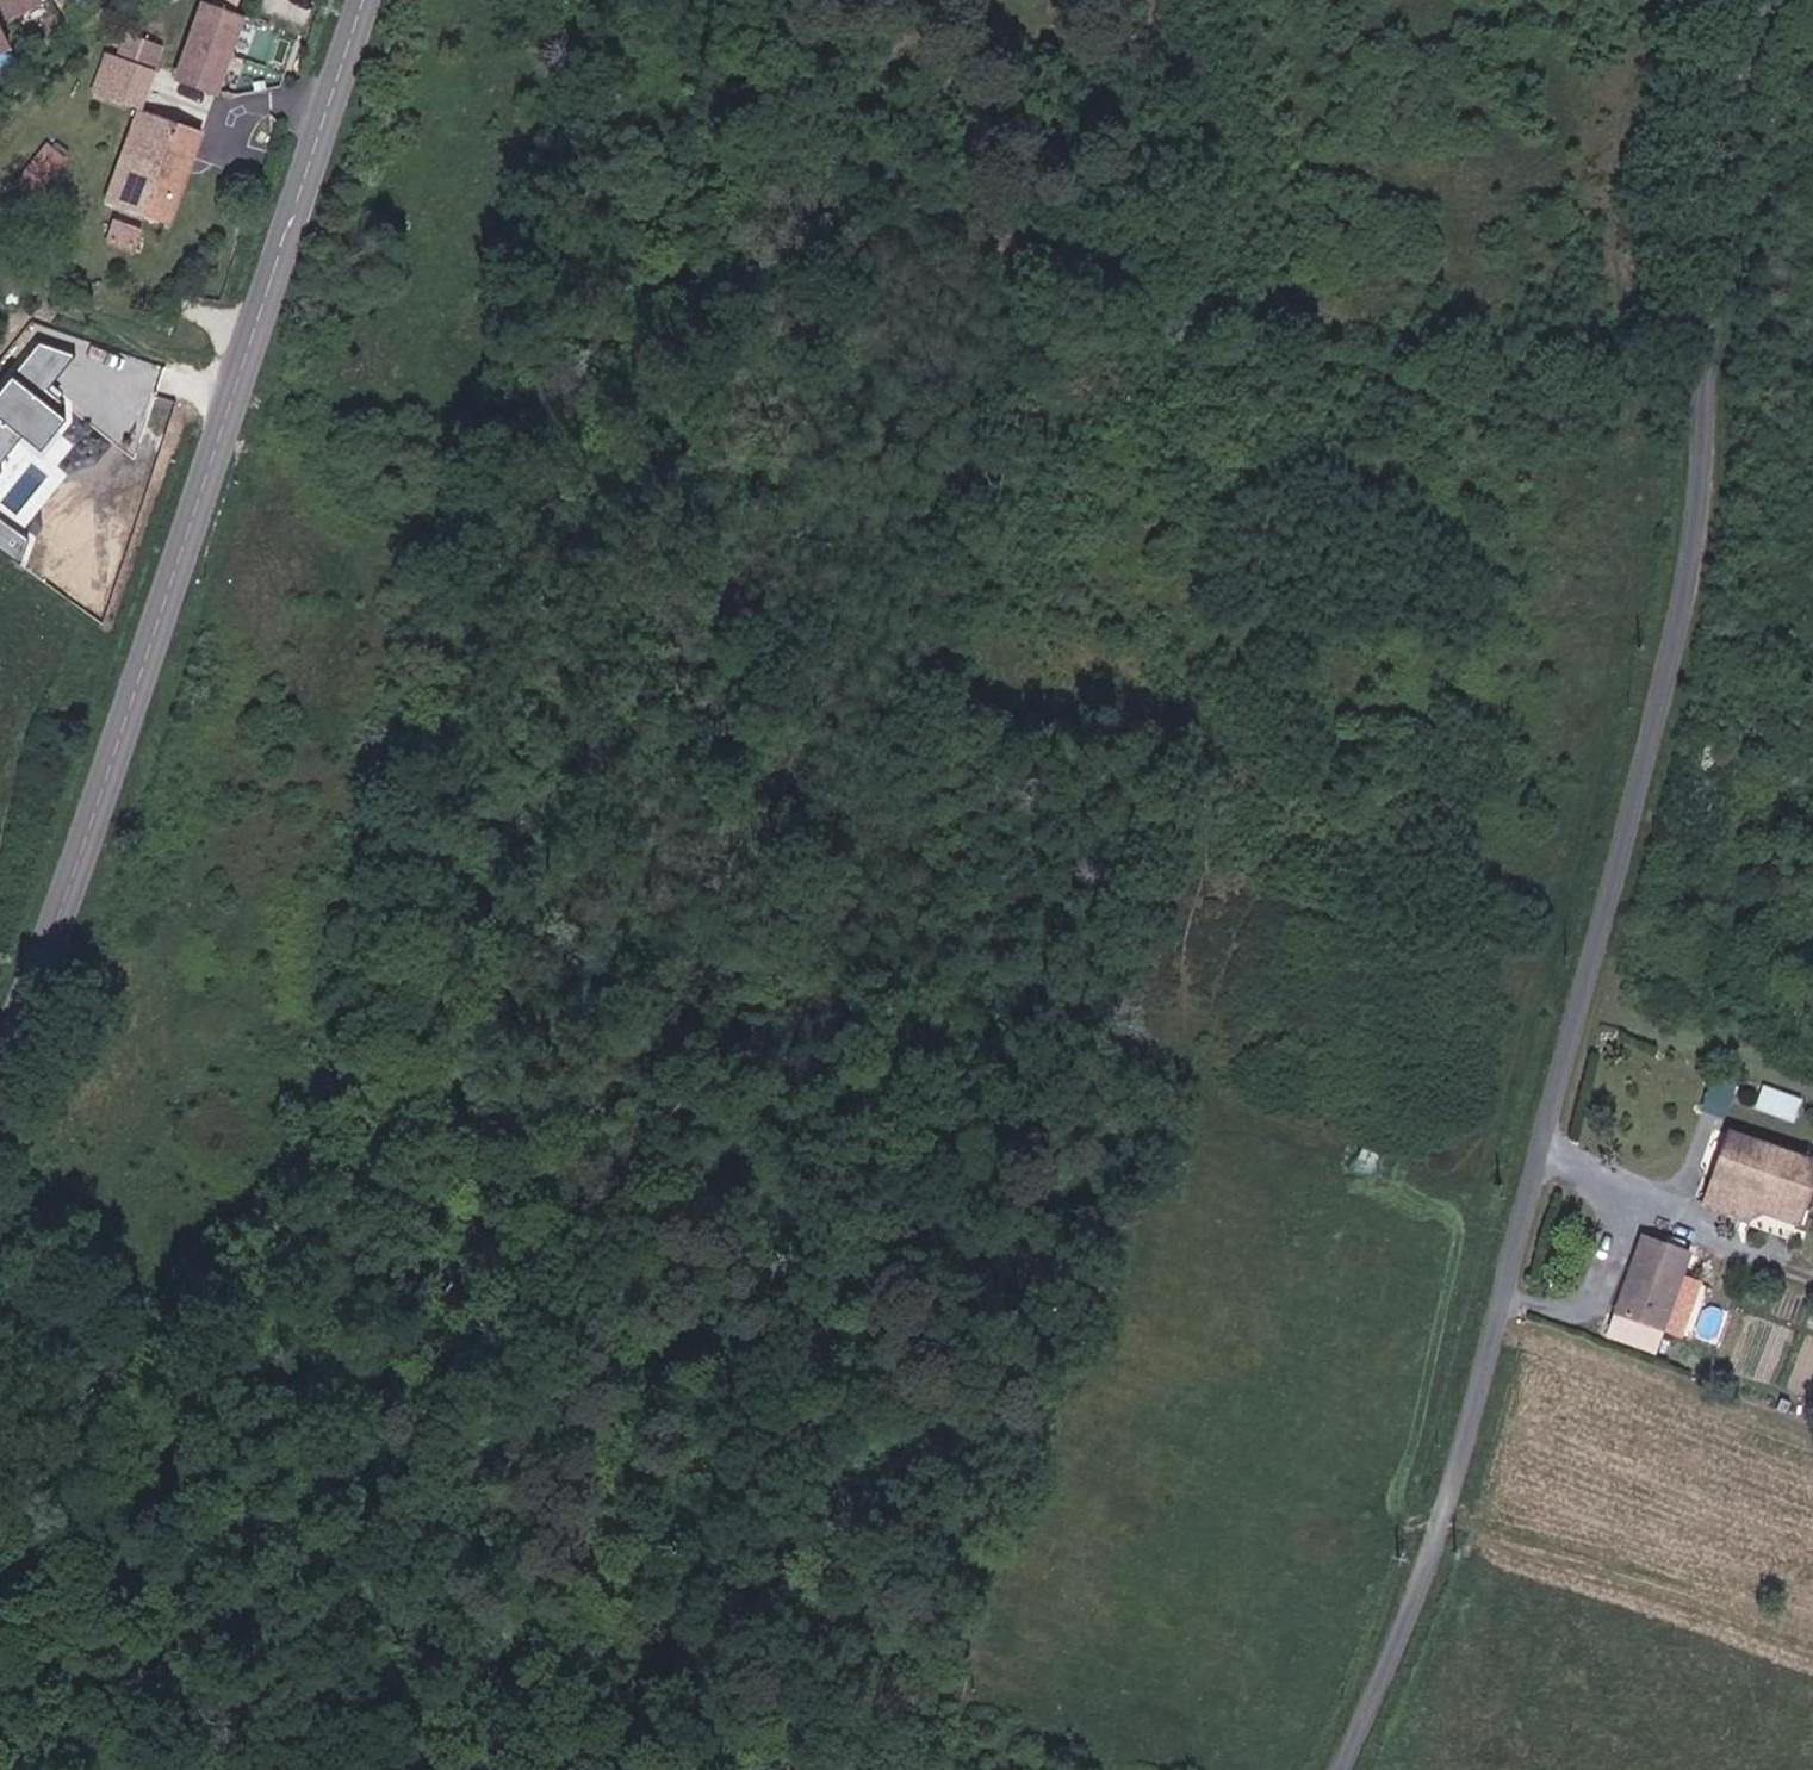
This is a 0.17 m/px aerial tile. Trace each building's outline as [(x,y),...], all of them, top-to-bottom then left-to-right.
[(20,19),(58,0),(11,0),(20,19)] [(239,10),(241,0),(218,0),(217,5),(239,10)] [(240,17),(200,3),(176,75),(217,89),(240,17)] [(20,46),(3,13),(0,6),(0,56),(20,46)] [(143,106),(162,46),(125,35),(119,54),(107,50),(94,91),(143,106)] [(200,136),(135,115),(105,205),(170,227),(200,136)] [(79,164),(66,151),(35,176),(49,190),(79,164)] [(40,344),(0,393),(0,461),(20,437),(42,454),(67,423),(37,400),(73,356),(40,344)] [(0,519),(0,549),(16,560),(30,540),(0,519)] [(1793,1207),(1809,1163),(1733,1134),(1708,1202),(1745,1216),(1749,1205),(1768,1197),(1793,1207)] [(1812,1181),(1812,1164),(1809,1163),(1793,1207),(1802,1210),(1812,1181)] [(1647,1238),(1611,1336),(1653,1350),(1689,1252),(1647,1238)]
